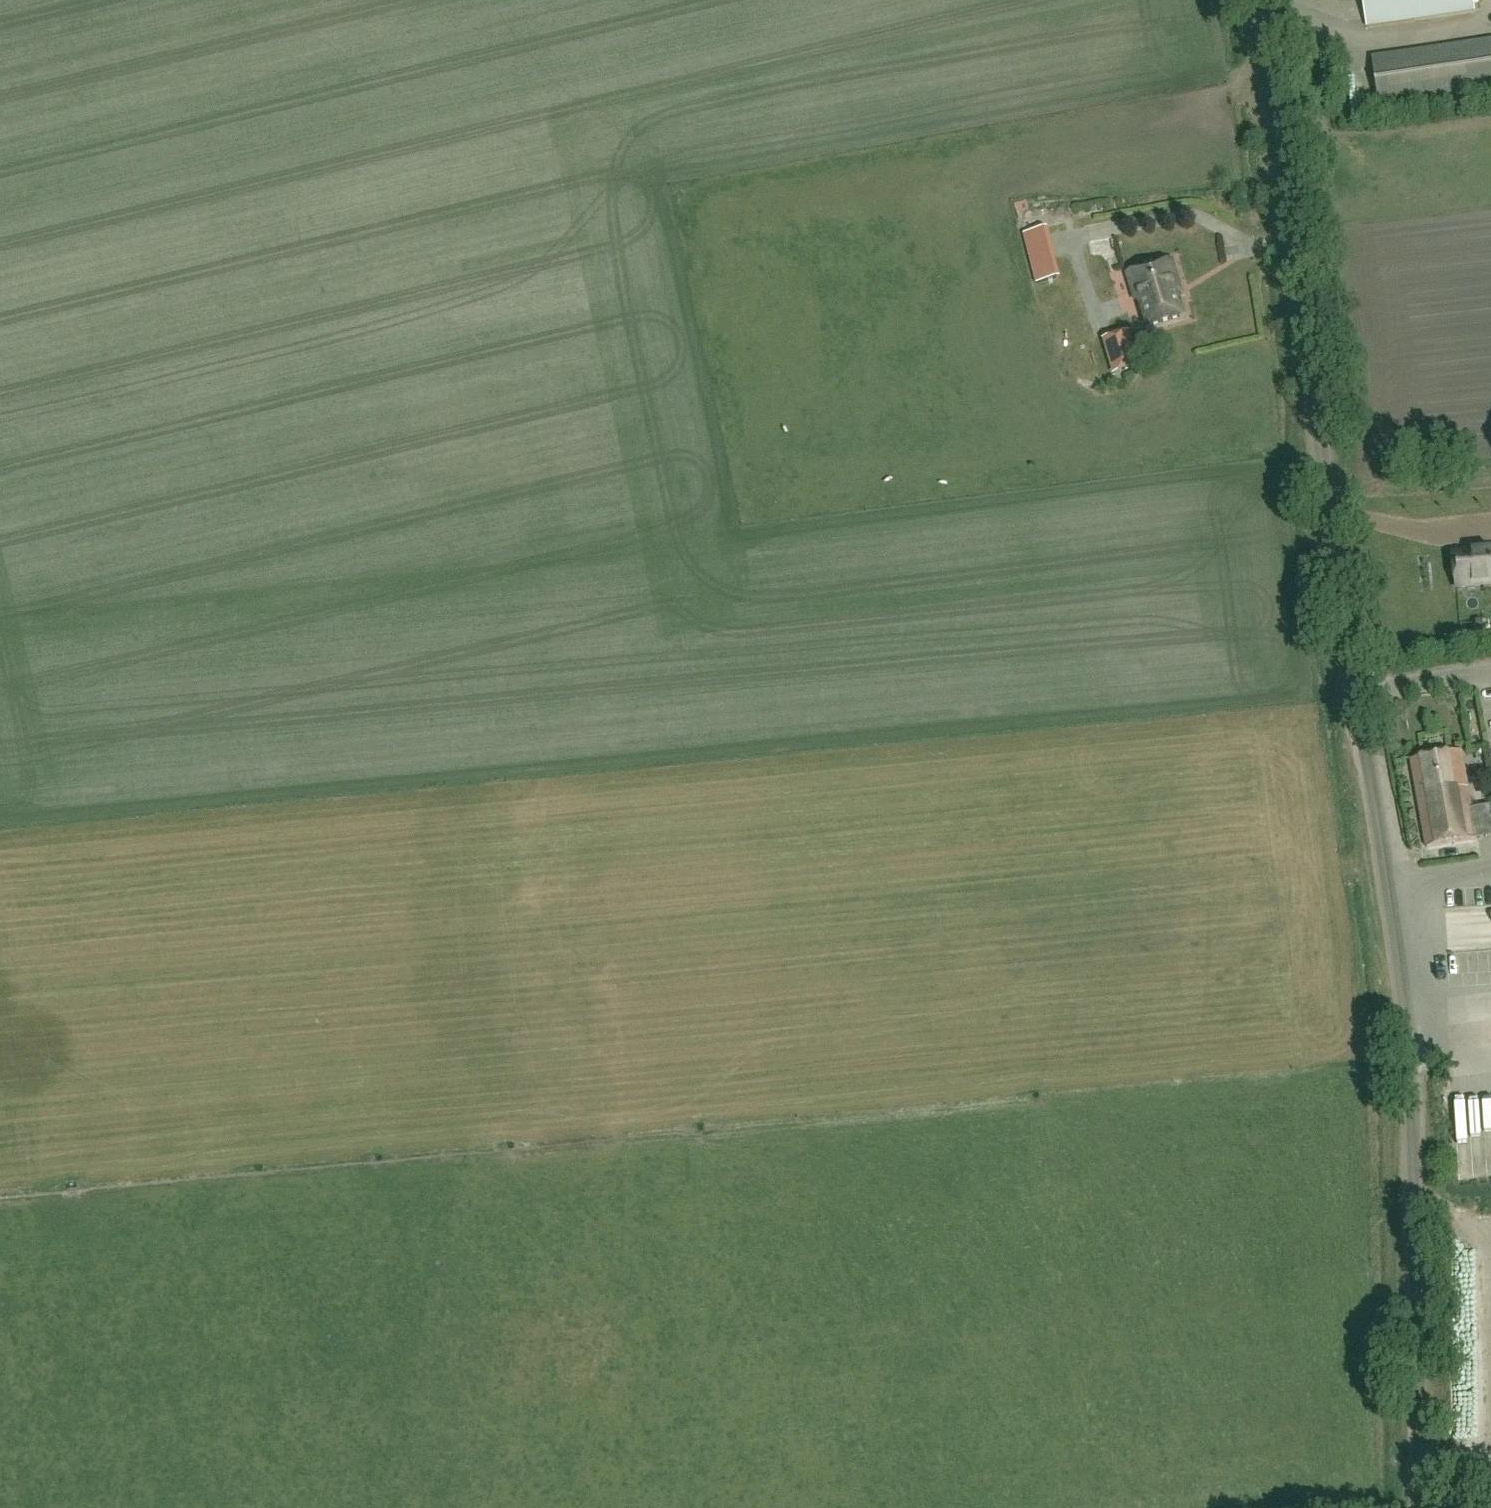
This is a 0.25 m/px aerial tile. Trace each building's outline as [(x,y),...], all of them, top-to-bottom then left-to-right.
[(1367,28),(1475,12),(1473,0),(1364,0),(1367,28)] [(1490,93),(1490,42),(1373,59),(1380,109),(1490,93)] [(1057,278),(1044,230),(1024,235),(1036,283),(1057,278)] [(1182,315),(1173,288),(1178,286),(1169,260),(1125,275),(1134,301),(1139,299),(1148,327),(1182,315)] [(1128,334),(1105,341),(1115,374),(1138,367),(1128,334)] [(1454,554),(1457,589),(1486,586),(1486,588),(1490,588),(1490,548),(1487,548),(1487,551),(1454,554)] [(1490,832),(1490,802),(1472,805),(1462,751),(1411,760),(1427,848),(1478,839),(1477,834),(1490,832)] [(1478,956),(1478,966),(1490,966),(1490,956),(1478,956)]
